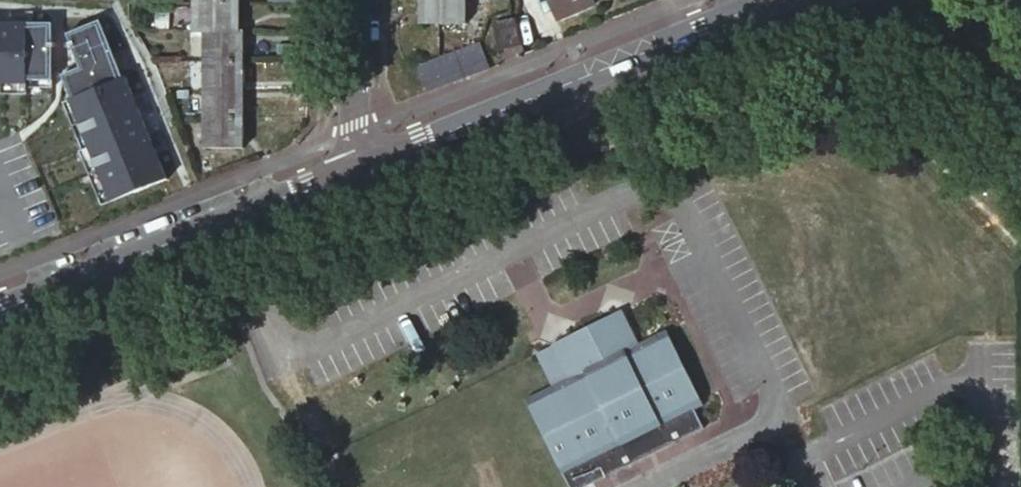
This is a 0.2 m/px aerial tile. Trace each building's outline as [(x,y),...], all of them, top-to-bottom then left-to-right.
[(204,33),(240,33),(240,0),(195,0),(195,33),(204,33)] [(422,25),(468,24),(468,0),(422,0),(422,25)] [(555,18),(593,2),(592,0),(547,0),(555,18)] [(514,17),(492,20),(495,43),(518,40),(514,17)] [(73,31),(75,52),(95,50),(94,29),(73,31)] [(245,33),(240,33),(204,33),(203,150),(243,150),(245,33)] [(463,78),(488,67),(478,41),(452,52),(463,78)] [(454,81),(458,79),(448,53),(411,68),(421,94),(454,81)] [(63,75),(73,99),(104,86),(94,62),(63,75)] [(544,346),(536,350),(552,383),(527,396),(571,486),(577,486),(702,426),(693,406),(702,402),(665,328),(639,341),(626,316),(612,311),(552,340),(553,342),(544,346)]
